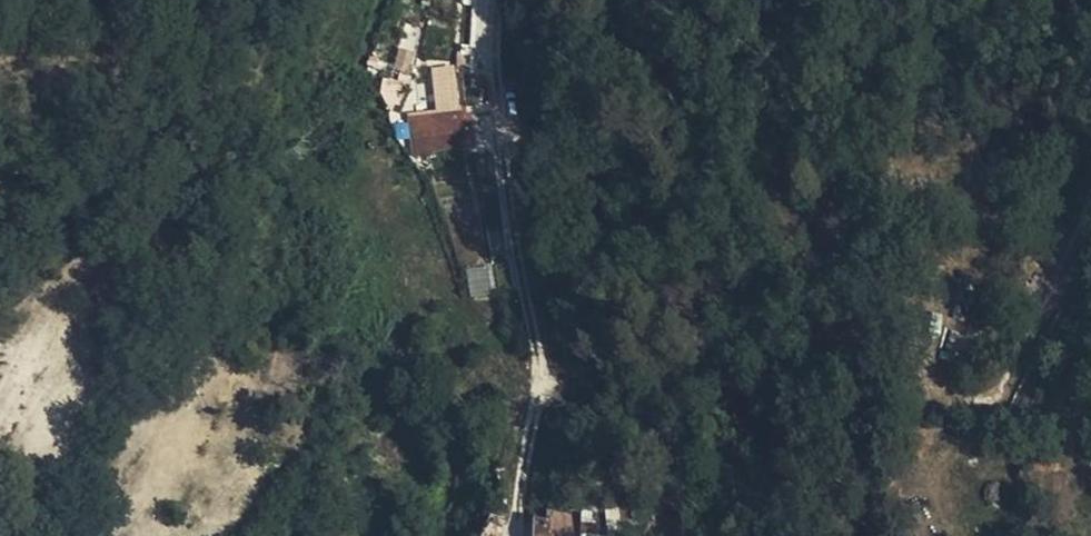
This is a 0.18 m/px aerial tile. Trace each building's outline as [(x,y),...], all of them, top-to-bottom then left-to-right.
[(457,114),(452,76),(439,78),(439,86),(434,86),(437,116),(457,114)] [(396,110),(404,87),(385,83),(384,96),(396,110)] [(464,140),(471,139),(468,117),(461,119),(464,140)] [(578,518),(546,517),(546,527),(535,527),(534,535),(577,535),(578,518)]
